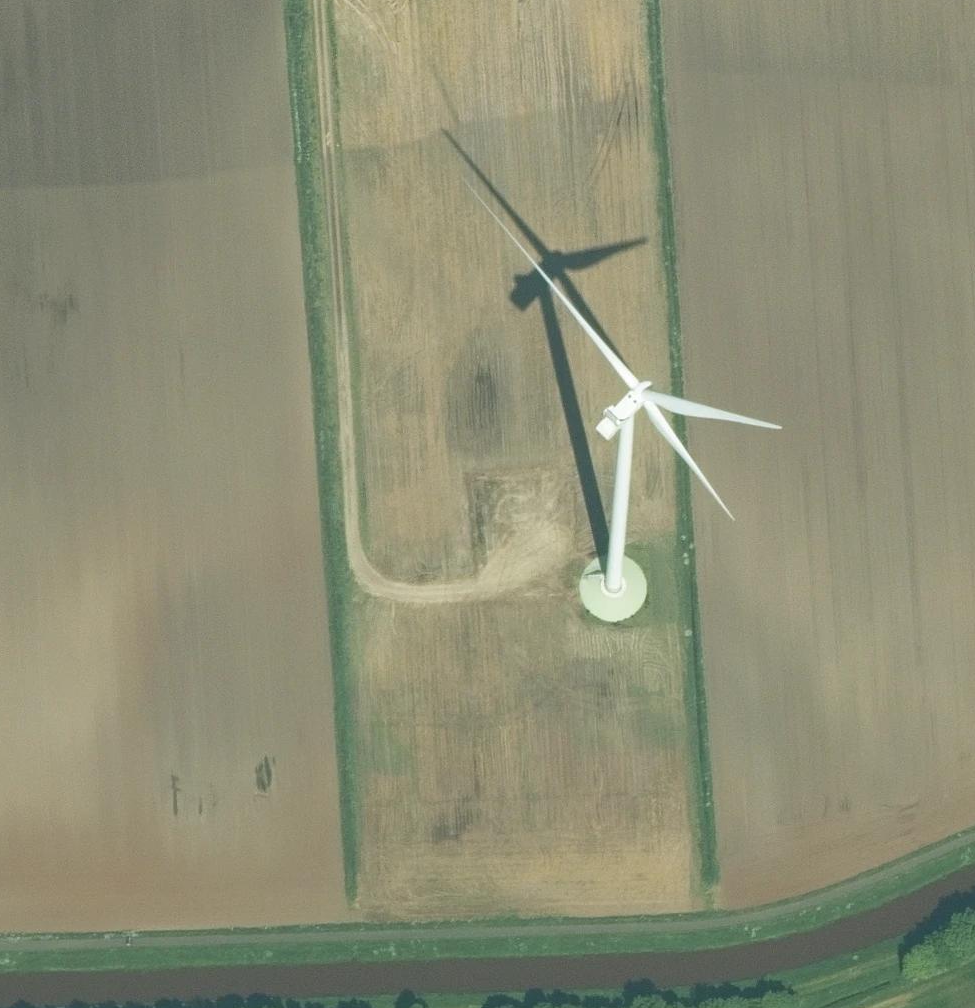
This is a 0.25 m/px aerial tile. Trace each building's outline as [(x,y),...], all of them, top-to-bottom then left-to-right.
[(603,585),(602,589),(603,593),(605,596),(608,598),(611,599),(615,599),(618,598),(621,596),(623,593),(624,589),(623,585),(621,582),(618,580),(615,578),(611,578),(608,580),(605,582),(603,585)]
